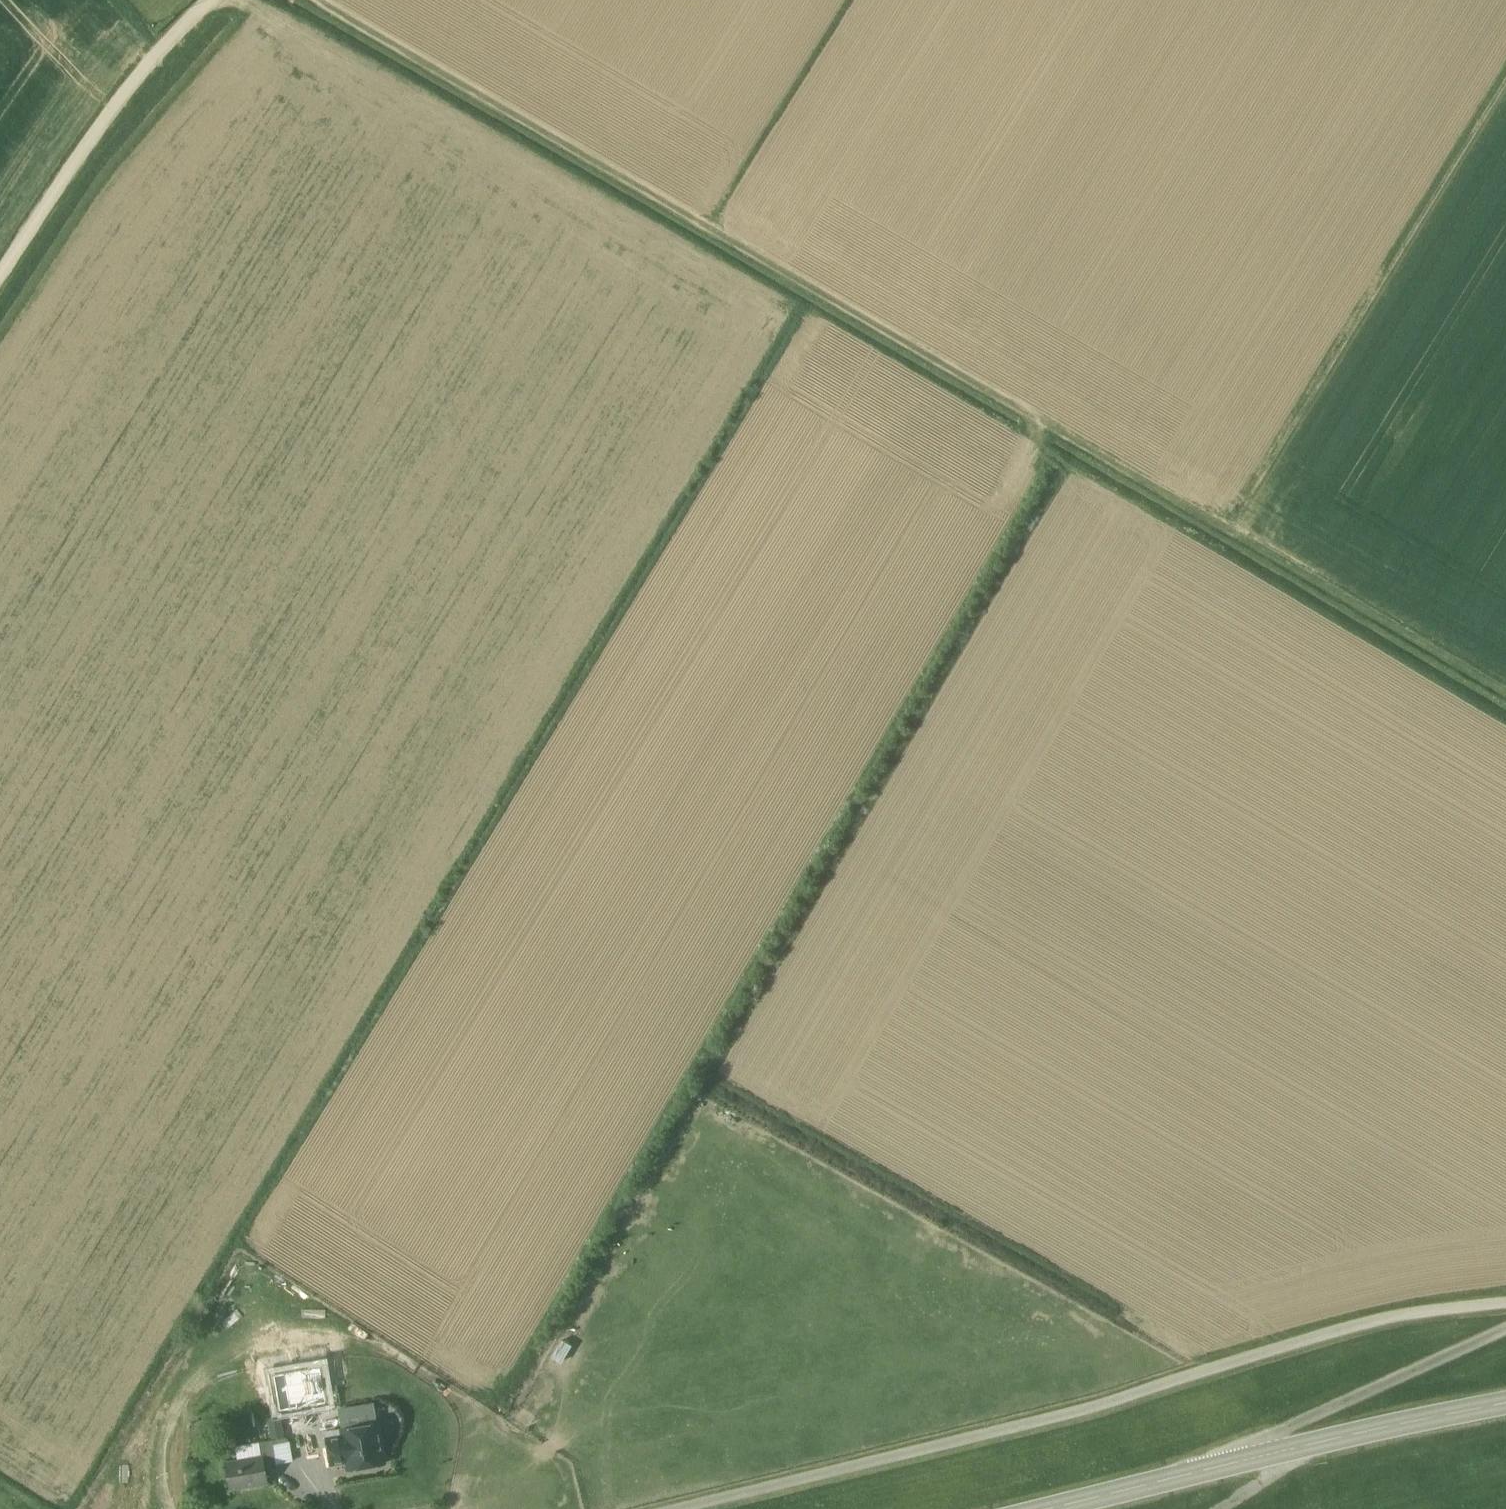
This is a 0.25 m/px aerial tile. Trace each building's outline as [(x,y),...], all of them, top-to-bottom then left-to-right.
[(281,1417),(268,1419),(270,1430),(272,1440),(273,1440),(285,1438),(283,1427),(281,1417)] [(385,1463),(378,1424),(341,1430),(342,1436),(326,1439),(331,1464),(347,1462),(348,1470),(354,1469),(385,1463)] [(231,1488),(267,1483),(265,1466),(276,1464),(273,1440),(259,1442),(261,1456),(227,1462),(231,1488)]
